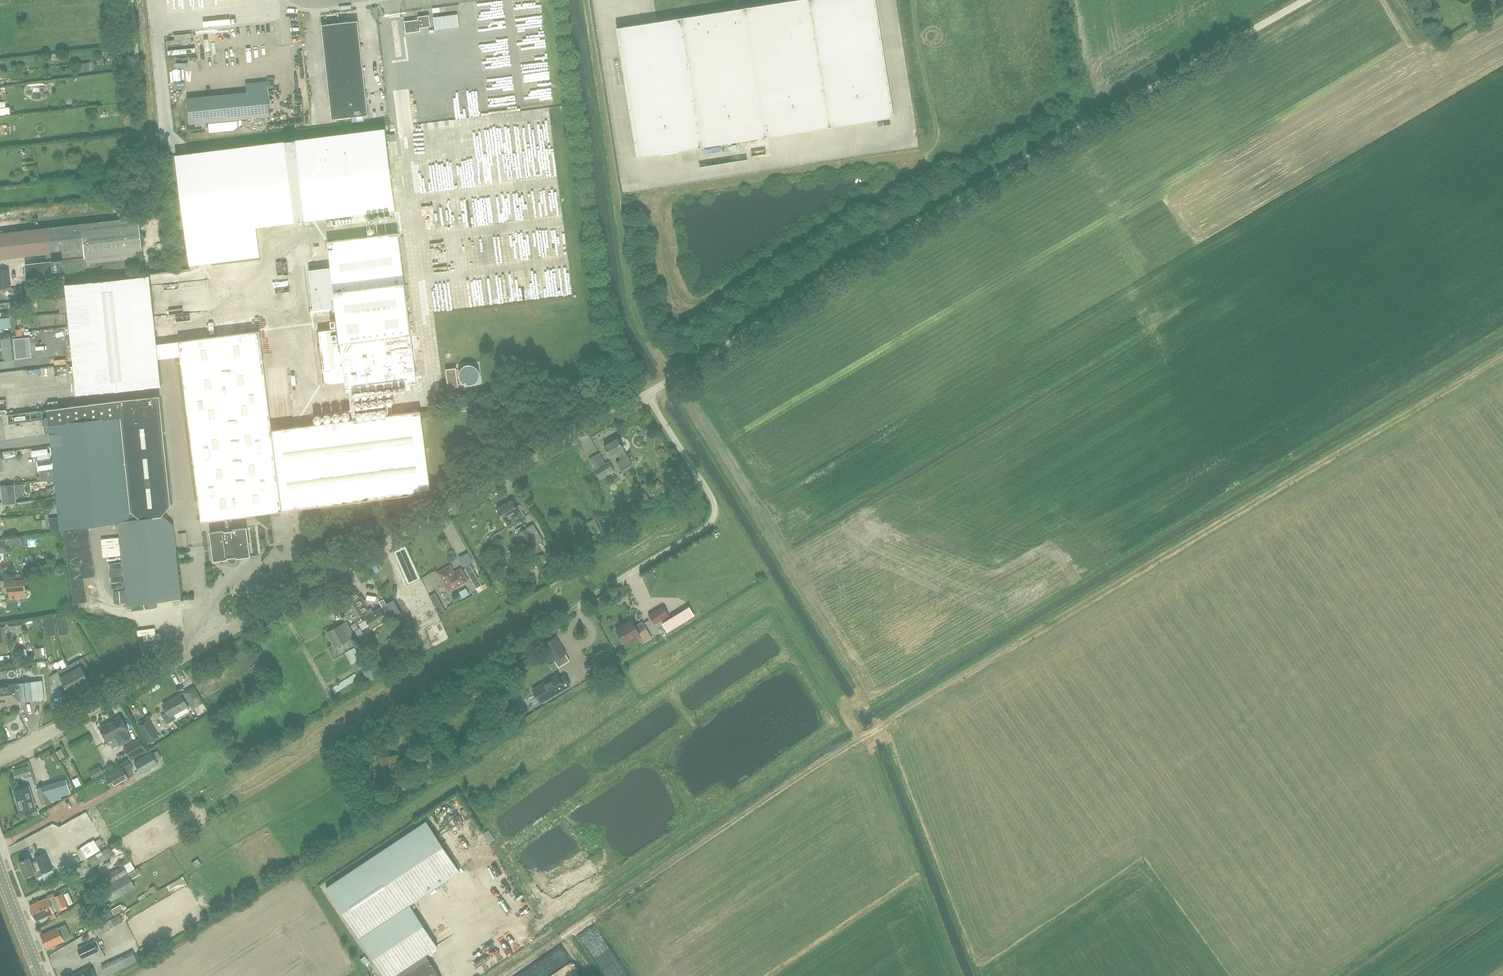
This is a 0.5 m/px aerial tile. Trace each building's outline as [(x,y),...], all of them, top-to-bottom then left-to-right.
[(894,116),(875,0),(794,0),(617,28),(637,157),(894,116)] [(434,17),(435,29),(459,26),(457,14),(434,17)] [(423,28),(431,27),(429,15),(423,16),(418,17),(418,20),(404,22),(406,33),(420,31),(419,28),(423,28)] [(368,115),(358,21),(322,25),(332,117),(332,119),(368,115)] [(172,57),(161,58),(161,73),(172,73),(172,57)] [(189,124),(270,116),(266,81),(246,83),(247,92),(187,98),(189,124)] [(256,226),(395,208),(385,128),(176,155),(190,265),(260,256),(256,226)] [(769,140),(757,141),(757,153),(770,152),(769,140)] [(136,266),(135,258),(143,257),(139,218),(127,219),(126,212),(117,213),(118,220),(0,233),(0,259),(84,250),(85,258),(26,264),(27,278),(55,275),(55,271),(94,266),(93,263),(103,262),(104,269),(136,266)] [(417,382),(398,232),(327,241),(331,268),(309,270),(314,310),(336,307),(338,328),(319,330),(325,384),(345,381),(346,391),(417,382)] [(439,266),(454,264),(452,255),(438,256),(439,266)] [(77,394),(160,385),(150,276),(66,284),(77,394)] [(4,332),(3,328),(11,328),(10,318),(0,319),(0,333),(4,332)] [(201,521),(431,491),(421,411),(272,430),(259,331),(178,341),(201,521)] [(30,337),(13,339),(15,359),(32,357),(30,337)] [(446,369),(448,390),(459,388),(456,368),(446,369)] [(61,530),(119,522),(127,604),(181,599),(173,524),(162,515),(171,505),(159,395),(119,399),(47,409),(49,418),(46,418),(44,420),(45,431),(51,431),(61,530)] [(627,456),(623,448),(624,448),(618,438),(605,446),(610,456),(617,451),(622,459),(616,462),(622,471),(633,464),(628,455),(627,456)] [(614,471),(609,461),(594,470),(599,479),(614,471)] [(16,503),(15,493),(22,492),(21,484),(14,485),(14,484),(1,485),(2,505),(16,503)] [(643,508),(651,501),(643,491),(635,498),(643,508)] [(516,506),(512,499),(497,508),(505,521),(505,520),(509,528),(517,523),(516,521),(526,516),(523,510),(522,511),(519,504),(516,506)] [(538,544),(543,541),(534,524),(517,533),(518,534),(516,535),(520,542),(522,541),(527,551),(530,549),(533,554),(541,549),(538,544)] [(237,558),(251,556),(247,527),(210,532),(213,561),(228,559),(228,562),(230,564),(235,563),(236,561),(237,558)] [(64,532),(72,586),(80,584),(79,578),(83,578),(82,572),(94,570),(88,529),(64,532)] [(488,555),(502,555),(502,546),(487,546),(488,555)] [(470,564),(465,567),(477,588),(482,584),(470,564)] [(454,573),(450,566),(439,572),(449,591),(467,581),(461,569),(454,573)] [(5,591),(25,588),(23,580),(4,583),(5,591)] [(488,587),(485,583),(482,584),(476,588),(478,592),(488,587)] [(365,617),(373,612),(372,609),(370,609),(367,611),(363,605),(366,603),(362,596),(359,597),(355,592),(343,599),(354,618),(358,624),(367,620),(365,617)] [(365,617),(367,620),(372,629),(401,612),(394,600),(387,603),(373,612),(365,617)] [(140,604),(142,626),(164,625),(163,603),(140,604)] [(655,624),(669,615),(663,605),(649,615),(655,624)] [(669,632),(692,619),(687,611),(664,624),(669,632)] [(636,625),(632,620),(617,630),(625,642),(639,633),(641,636),(648,632),(646,629),(647,628),(642,621),(636,625)] [(336,647),(355,636),(347,621),(328,631),(336,647)] [(9,653),(5,627),(0,627),(0,654),(9,653)] [(559,667),(570,660),(555,636),(544,643),(559,667)] [(36,658),(43,658),(42,647),(34,648),(36,658)] [(358,665),(363,662),(357,649),(351,653),(358,665)] [(71,671),(80,687),(90,681),(84,671),(90,668),(83,657),(73,663),(68,666),(69,667),(71,671)] [(63,671),(62,670),(52,676),(58,686),(64,683),(69,693),(80,687),(71,671),(69,667),(63,671)] [(373,684),(383,680),(378,667),(369,670),(373,684)] [(335,693),(358,679),(355,673),(331,688),(335,693)] [(560,679),(558,675),(533,690),(540,703),(571,684),(566,675),(560,679)] [(0,685),(0,704),(45,699),(43,680),(0,685)] [(193,708),(203,702),(194,687),(184,692),(193,708)] [(167,724),(176,719),(174,714),(188,706),(181,694),(163,704),(167,712),(162,716),(167,724)] [(128,730),(120,716),(100,728),(108,741),(115,737),(120,745),(131,739),(126,731),(128,730)] [(154,732),(147,719),(139,724),(146,737),(154,732)] [(145,749),(140,739),(124,748),(130,758),(145,749)] [(60,759),(65,756),(61,749),(56,752),(60,759)] [(142,774),(158,765),(151,752),(135,762),(142,774)] [(380,786),(401,783),(397,754),(381,757),(384,780),(380,781),(380,786)] [(112,788),(133,776),(130,770),(133,768),(130,763),(106,777),(112,788)] [(94,779),(104,773),(100,765),(89,772),(94,779)] [(42,805),(58,800),(52,783),(37,788),(42,805)] [(20,811),(35,807),(29,786),(14,790),(20,811)] [(66,803),(69,809),(80,803),(77,797),(66,803)] [(493,829),(487,833),(470,807),(466,810),(460,801),(448,808),(480,857),(502,843),(493,829)] [(425,955),(438,947),(410,904),(460,871),(427,821),(327,887),(385,975),(387,975),(423,952),(425,955)] [(92,868),(115,854),(110,846),(87,860),(92,868)] [(53,869),(46,852),(35,857),(37,861),(31,864),(29,858),(19,862),(26,878),(35,874),(37,878),(43,875),(42,874),(53,869)] [(103,888),(128,873),(123,865),(98,879),(103,888)] [(128,873),(103,888),(111,901),(136,887),(131,879),(141,873),(138,868),(128,873)] [(88,883),(84,874),(70,879),(73,888),(88,883)] [(55,896),(54,897),(60,909),(67,905),(68,905),(62,893),(55,896)] [(78,916),(98,903),(93,894),(72,907),(78,916)] [(36,921),(54,912),(47,898),(29,906),(36,921)] [(121,915),(128,910),(125,905),(118,910),(121,915)] [(125,915),(97,929),(100,935),(128,922),(125,915)] [(71,936),(66,925),(58,928),(58,927),(41,935),(48,948),(64,941),(63,939),(71,936)] [(82,958),(99,951),(97,947),(99,946),(96,940),(78,949),(82,958)] [(106,975),(137,961),(133,951),(101,965),(106,975)] [(425,955),(423,952),(387,975),(440,975),(425,955)] [(90,967),(72,975),(95,975),(90,967)]
